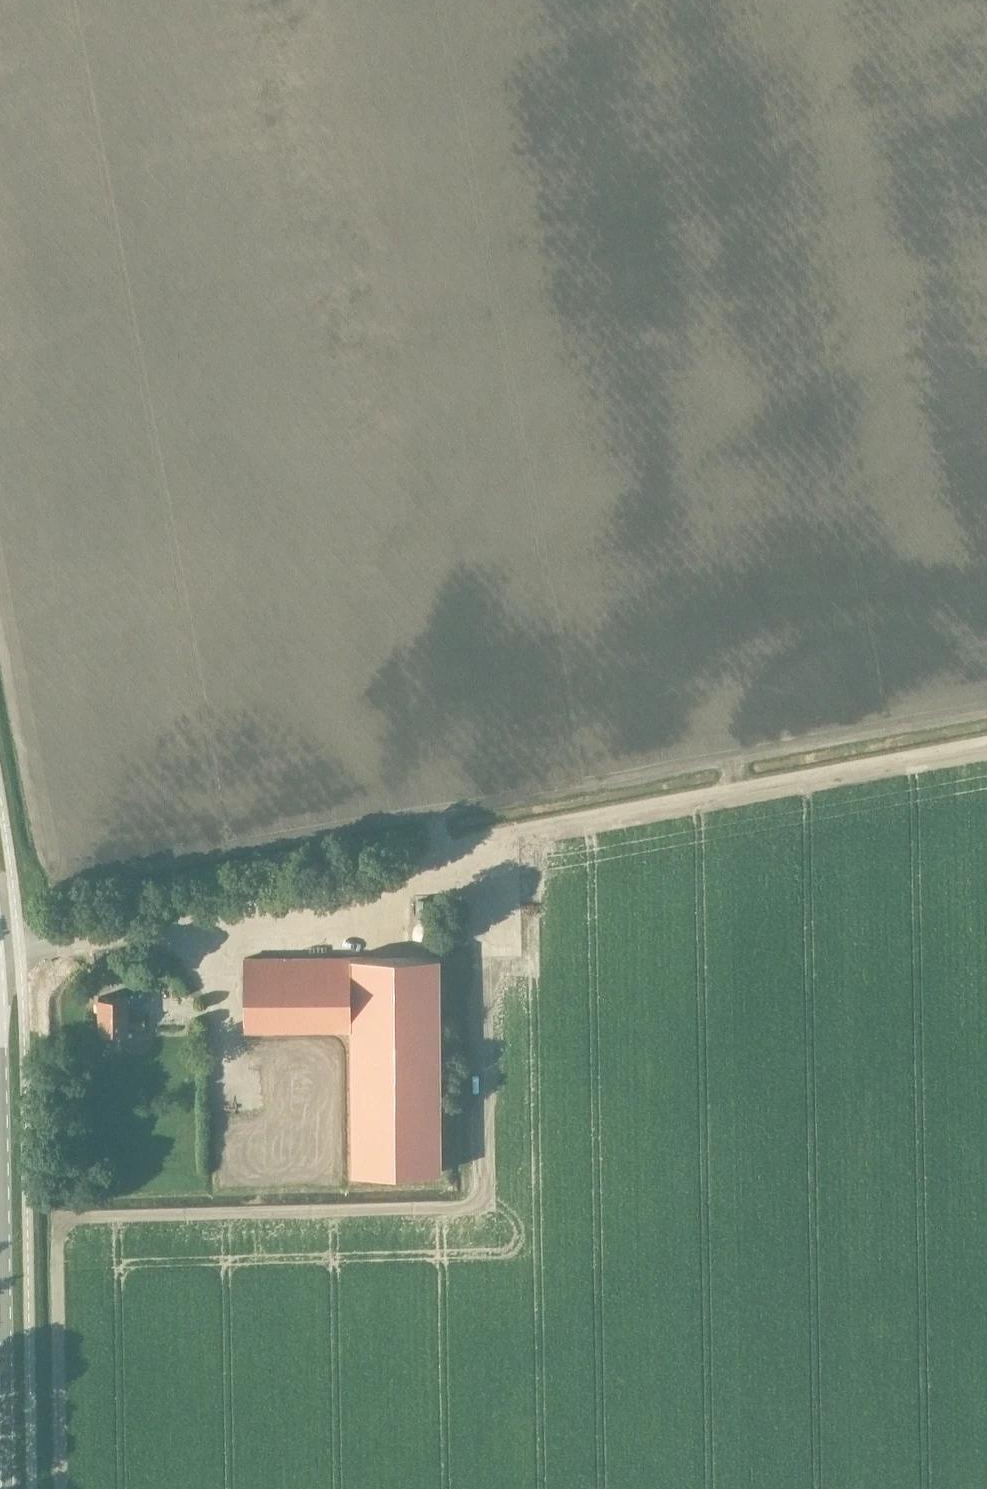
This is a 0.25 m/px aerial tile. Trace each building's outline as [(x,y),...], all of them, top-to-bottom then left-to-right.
[(179,905),(193,902),(191,894),(177,896),(179,905)] [(350,1030),(352,1172),(441,1171),(440,956),(350,956),(350,957),(350,1030)] [(245,1030),(267,1030),(350,1030),(350,957),(244,958),(245,1030)] [(129,1026),(145,1026),(145,1014),(129,1014),(128,996),(98,996),(99,1031),(129,1031),(129,1026)]
